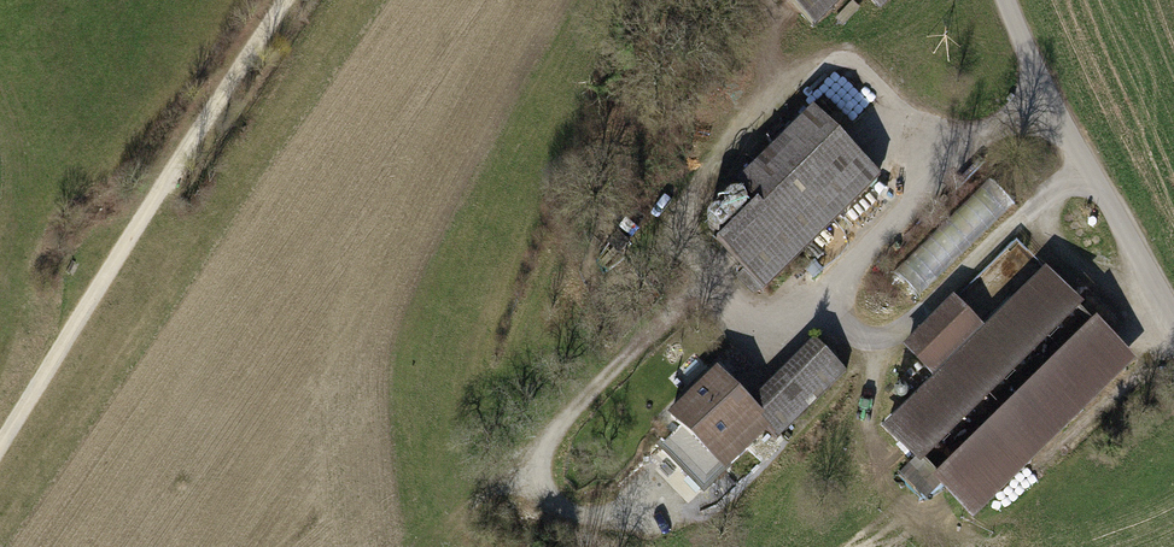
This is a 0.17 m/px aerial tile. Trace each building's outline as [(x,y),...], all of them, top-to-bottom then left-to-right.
[(818,37),(855,0),(781,0),(818,37)] [(888,21),(909,0),(867,0),(888,21)] [(765,296),(880,183),(812,113),(733,190),(757,215),(720,251),(765,296)] [(989,189),(898,278),(919,300),(1011,210),(989,189)] [(967,526),(1134,361),(1044,272),(983,332),(951,299),(898,351),(931,384),(878,436),(967,526)] [(750,409),(718,374),(671,417),(730,480),(776,437),(781,442),(852,376),(821,343),(750,409)]
